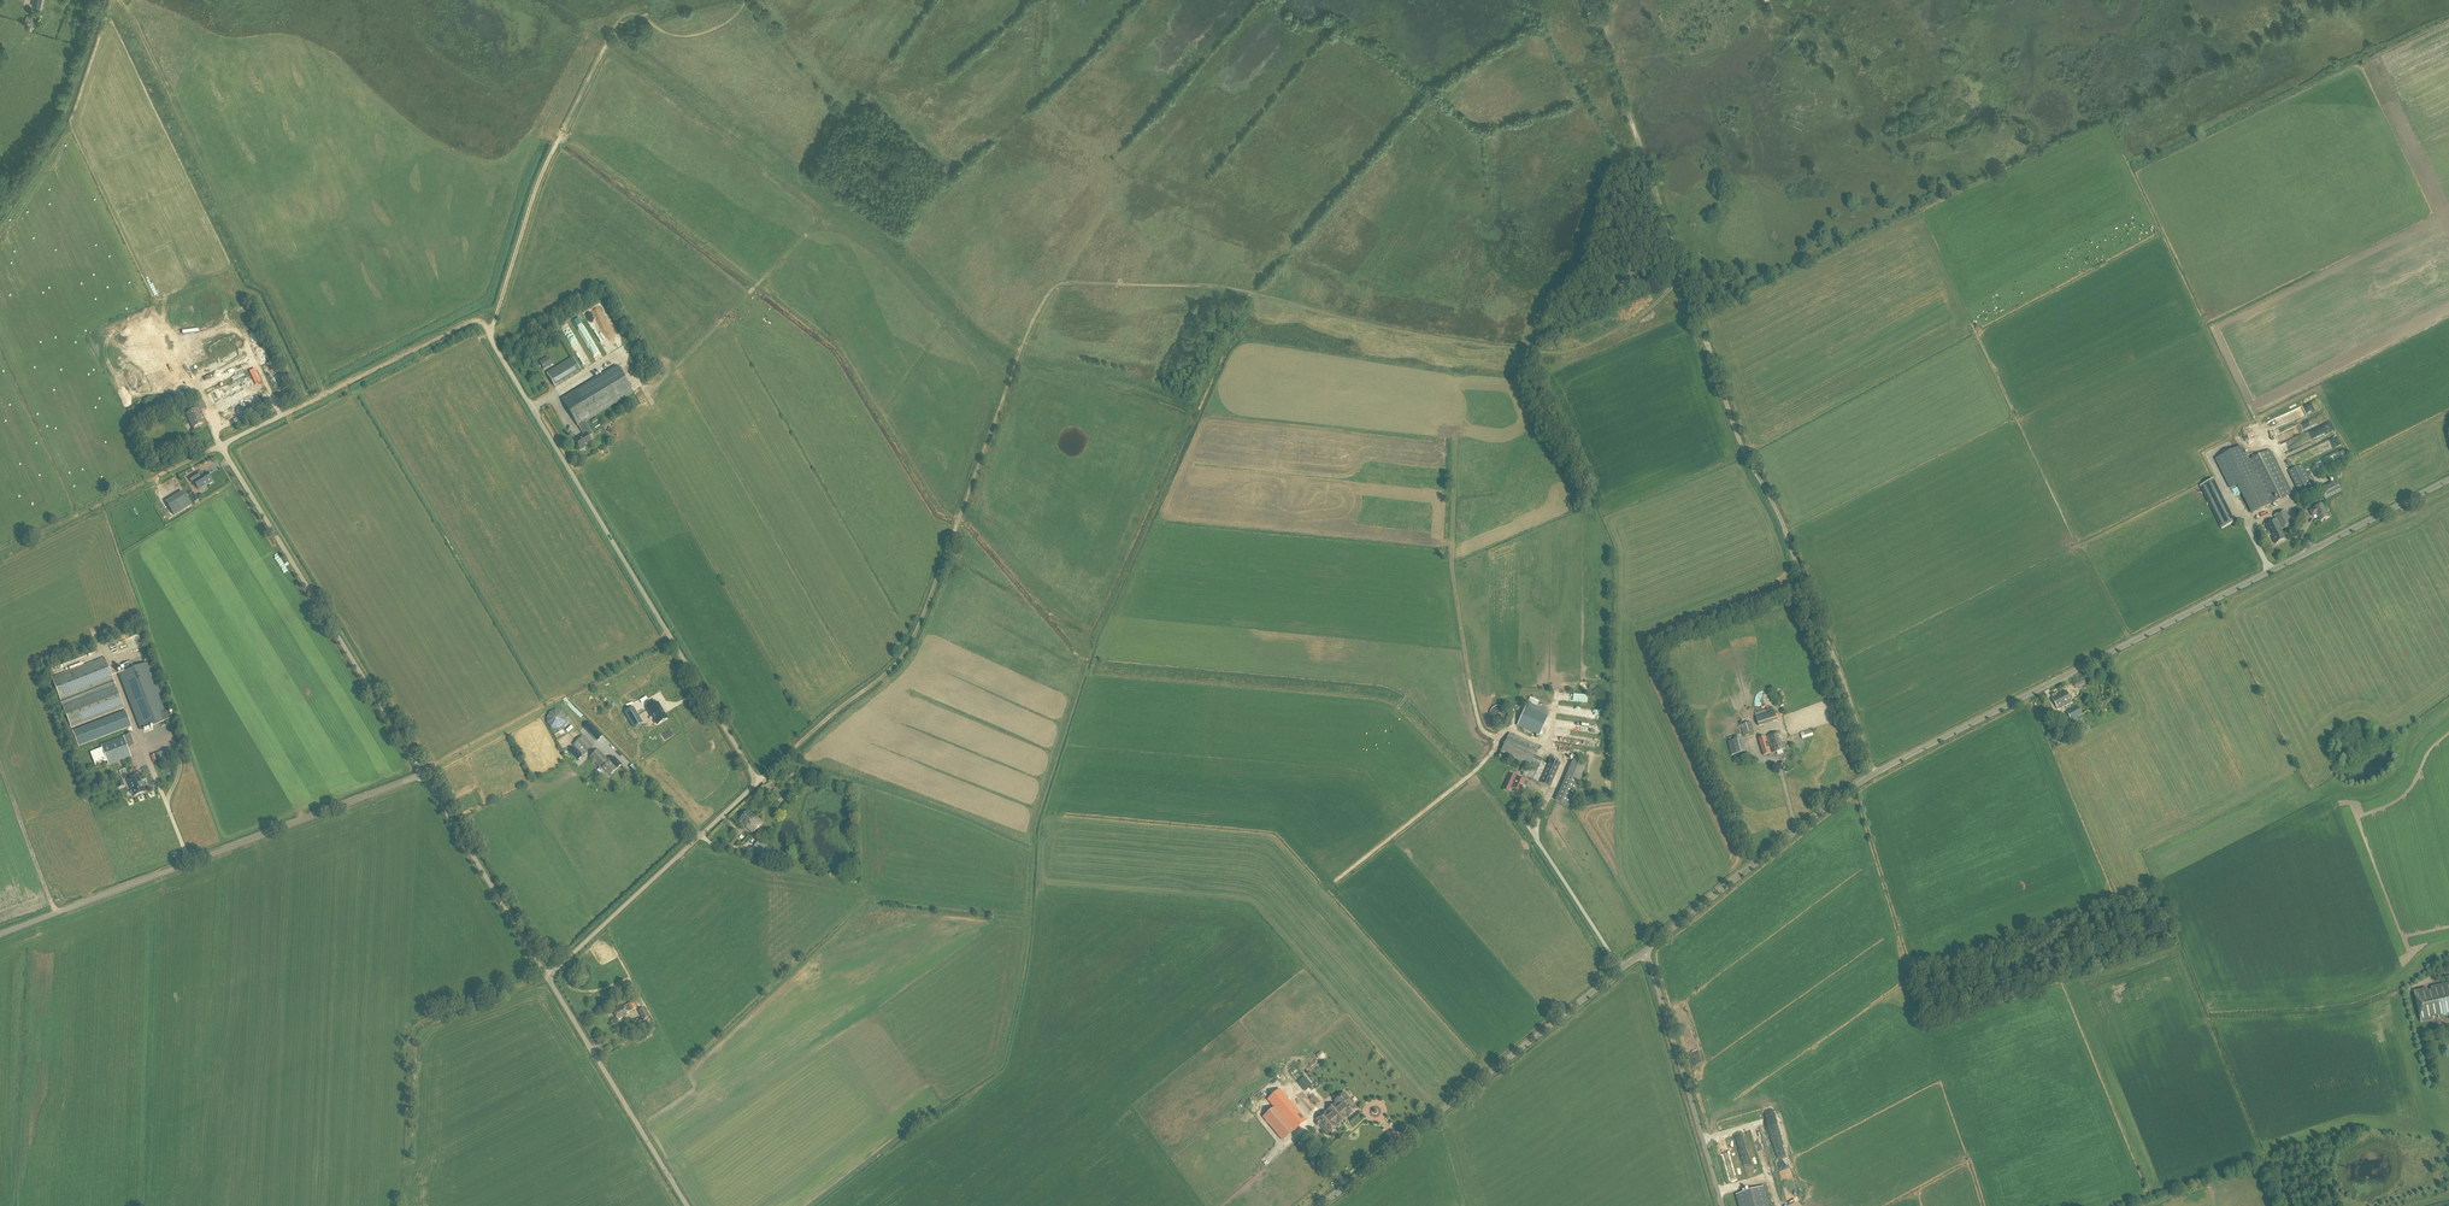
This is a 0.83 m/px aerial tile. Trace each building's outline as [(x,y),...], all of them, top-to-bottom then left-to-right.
[(237,320),(247,315),(241,300),(231,305),(237,320)] [(156,389),(179,380),(175,369),(168,372),(159,350),(160,349),(162,353),(166,351),(153,318),(132,326),(156,389)] [(183,329),(187,326),(183,319),(179,322),(183,329)] [(248,324),(243,326),(250,349),(256,347),(248,324)] [(503,328),(506,334),(511,331),(508,325),(503,328)] [(229,348),(198,360),(200,365),(193,368),(196,374),(224,363),(222,360),(227,358),(225,354),(230,352),(229,348)] [(263,352),(258,353),(260,363),(268,361),(266,356),(265,357),(263,352)] [(539,363),(544,370),(552,365),(548,358),(539,363)] [(586,434),(588,437),(593,434),(585,422),(633,393),(617,366),(562,399),(578,426),(584,436),(586,434)] [(221,404),(255,389),(247,373),(207,391),(214,407),(221,404)] [(214,407),(220,420),(261,404),(255,390),(214,407)] [(187,414),(193,428),(194,429),(199,427),(199,425),(203,424),(199,415),(200,415),(199,412),(201,411),(197,402),(194,404),(196,410),(187,414)] [(2261,424),(2255,427),(2258,436),(2265,433),(2264,430),(2272,427),(2271,423),(2262,426),(2261,424)] [(2326,435),(2335,431),(2332,424),(2323,428),(2326,435)] [(2287,453),(2315,441),(2312,432),(2283,445),(2287,453)] [(586,434),(584,436),(575,441),(580,449),(581,450),(585,447),(585,446),(591,442),(588,437),(586,434)] [(2322,442),(2301,452),(2303,456),(2311,452),(2312,456),(2326,449),(2322,442)] [(2251,456),(2258,454),(2255,447),(2252,448),(2251,446),(2247,447),(2251,456)] [(2238,485),(2253,513),(2292,494),(2270,450),(2247,461),(2255,476),(2238,485)] [(2247,467),(2246,465),(2246,463),(2245,462),(2244,461),(2243,460),(2241,459),(2240,459),(2238,458),(2236,459),(2235,459),(2233,460),(2232,461),(2230,463),(2230,465),(2229,467),(2230,469),(2230,471),(2231,472),(2232,473),(2233,474),(2235,475),(2236,475),(2238,476),(2240,475),(2241,475),(2243,474),(2244,473),(2245,472),(2246,471),(2246,469),(2247,467)] [(2288,471),(2298,491),(2311,484),(2302,465),(2288,471)] [(2319,468),(2312,469),(2314,476),(2321,475),(2319,468)] [(198,490),(212,481),(207,473),(200,477),(197,474),(189,479),(192,483),(193,482),(198,490)] [(2320,489),(2325,500),(2342,492),(2336,481),(2320,489)] [(191,505),(183,493),(166,503),(174,516),(191,505)] [(2208,501),(2222,529),(2236,522),(2221,495),(2208,501)] [(2310,511),(2313,516),(2317,514),(2321,521),(2329,517),(2322,504),(2314,508),(2315,509),(2310,511)] [(2261,528),(2265,537),(2268,536),(2268,537),(2271,535),(2276,544),(2285,539),(2281,530),(2293,524),(2285,511),(2274,516),(2276,521),(2261,528)] [(138,655),(139,659),(146,656),(143,649),(116,660),(117,663),(138,655)] [(92,651),(72,658),(74,664),(89,658),(88,655),(93,654),(92,651)] [(52,678),(71,728),(124,708),(105,658),(52,678)] [(55,664),(56,671),(72,669),(71,662),(55,664)] [(119,675),(140,730),(170,719),(149,663),(119,675)] [(2073,682),(2076,688),(2086,683),(2083,677),(2073,682)] [(652,687),(647,689),(653,699),(658,696),(652,687)] [(2052,698),(2055,704),(2069,697),(2066,691),(2057,696),(2055,693),(2051,694),(2053,697),(2052,698)] [(1528,696),(1525,705),(1545,712),(1546,709),(1536,705),(1538,699),(1528,696)] [(2069,697),(2055,704),(2058,710),(2072,703),(2069,697)] [(654,700),(647,705),(649,709),(648,710),(657,724),(666,719),(658,704),(657,705),(654,700)] [(1507,719),(1508,717),(1508,714),(1507,712),(1506,709),(1504,707),(1502,706),(1499,706),(1496,706),(1494,707),(1492,708),(1490,711),(1490,713),(1489,716),(1490,718),(1491,721),(1493,722),(1496,724),(1498,724),(1501,724),(1503,723),(1505,721),(1507,719)] [(2075,713),(2077,717),(2082,715),(2078,706),(2072,710),(2074,714),(2075,713)] [(635,707),(627,712),(636,726),(644,721),(635,707)] [(1517,726),(1539,736),(1548,717),(1525,707),(1517,726)] [(564,727),(567,722),(566,716),(563,711),(557,710),(551,712),(547,718),(548,724),(552,728),(558,730),(564,727)] [(2074,714),(2072,710),(2068,711),(2067,712),(2071,720),(2077,717),(2075,713),(2074,714)] [(73,731),(79,747),(132,727),(126,711),(73,731)] [(1776,711),(1757,717),(1760,725),(1778,719),(1776,711)] [(1741,725),(1744,736),(1755,733),(1751,722),(1741,725)] [(592,726),(587,731),(597,742),(602,736),(592,726)] [(1801,733),(1803,740),(1814,736),(1812,730),(1801,733)] [(1499,755),(1529,769),(1532,762),(1534,763),(1536,758),(1534,757),(1539,746),(1509,732),(1499,755)] [(1768,736),(1773,753),(1787,749),(1781,732),(1768,736)] [(125,736),(129,748),(138,744),(134,733),(125,736)] [(624,749),(623,751),(628,755),(631,751),(613,734),(610,736),(624,749)] [(131,756),(123,736),(101,745),(103,748),(91,753),(96,766),(107,762),(108,765),(131,756)] [(573,746),(582,755),(592,746),(583,737),(573,746)] [(1759,739),(1764,756),(1771,754),(1766,737),(1759,739)] [(1728,742),(1732,756),(1740,754),(1746,752),(1742,739),(1728,742)] [(574,747),(569,752),(573,756),(572,757),(574,759),(575,758),(578,761),(583,756),(574,747)] [(151,756),(154,764),(173,757),(170,749),(151,756)] [(590,757),(609,777),(621,765),(614,757),(609,762),(597,750),(590,757)] [(1556,801),(1569,806),(1586,769),(1583,768),(1585,763),(1574,758),(1566,776),(1556,801)] [(1522,775),(1550,787),(1560,765),(1549,760),(1547,764),(1536,760),(1533,767),(1531,767),(1529,771),(1525,769),(1522,775)] [(1513,789),(1518,777),(1510,774),(1503,790),(1508,792),(1510,787),(1513,789)] [(139,776),(128,780),(132,791),(131,791),(132,795),(133,794),(134,797),(145,792),(139,776)] [(1525,780),(1518,777),(1513,789),(1517,790),(1516,791),(1519,793),(1520,791),(1521,792),(1525,780)] [(119,790),(125,788),(120,778),(115,780),(118,786),(118,788),(119,790)] [(772,794),(778,802),(782,798),(775,791),(772,794)] [(740,820),(754,833),(762,824),(748,811),(740,820)] [(754,846),(769,859),(775,853),(760,840),(754,846)] [(2438,1018),(2448,1015),(2448,984),(2432,988),(2432,990),(2427,991),(2427,989),(2414,992),(2421,1022),(2434,1019),(2433,1017),(2438,1016),(2438,1018)] [(613,1011),(617,1019),(621,1019),(628,1015),(627,1014),(630,1011),(637,1008),(634,1002),(628,1005),(623,1007),(622,1006),(613,1011)] [(640,1010),(645,1020),(649,1018),(643,1008),(640,1010)] [(1305,1091),(1312,1086),(1305,1078),(1299,1083),(1305,1091)] [(1315,1106),(1323,1098),(1314,1088),(1305,1096),(1315,1106)] [(1280,1090),(1269,1100),(1275,1108),(1294,1130),(1306,1121),(1280,1090)] [(1345,1093),(1335,1101),(1336,1103),(1331,1108),(1341,1120),(1346,1115),(1348,1117),(1358,1109),(1345,1093)] [(1264,1117),(1283,1139),(1294,1130),(1275,1108),(1264,1117)] [(1316,1120),(1328,1135),(1343,1123),(1341,1120),(1331,1108),(1316,1120)] [(1770,1123),(1771,1140),(1780,1139),(1779,1122),(1770,1123)] [(1326,1147),(1331,1142),(1325,1137),(1321,1142),(1326,1147)] [(1763,1187),(1737,1195),(1740,1205),(1769,1205),(1763,1187)]
